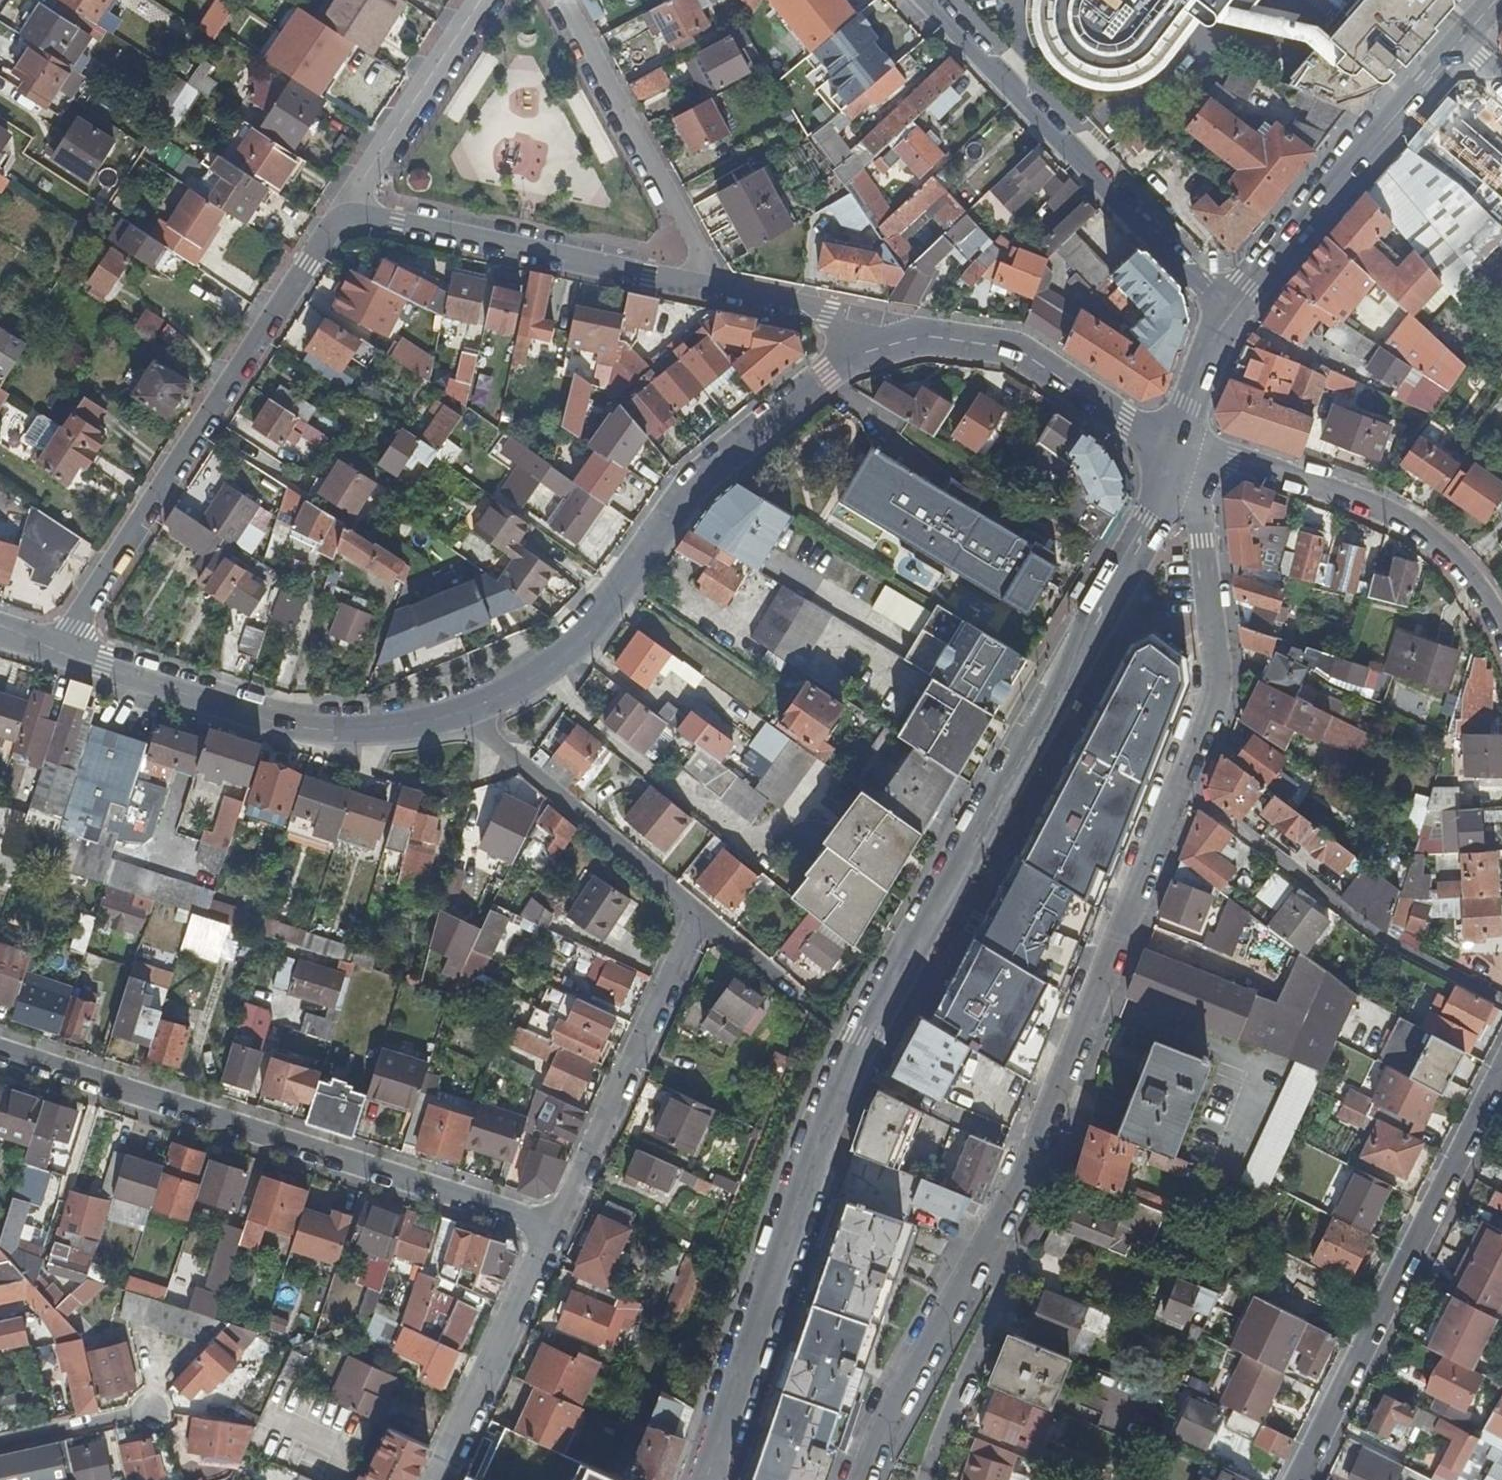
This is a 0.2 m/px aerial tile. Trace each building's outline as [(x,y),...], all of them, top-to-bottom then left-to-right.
[(58,1),(95,25),(105,9),(111,0),(56,0),(58,1)] [(280,0),(240,0),(233,11),(225,23),(219,32),(259,57),(264,49),(256,43),(253,47),(250,45),(280,0)] [(286,0),(280,0),(250,45),(253,47),(256,43),(264,49),(270,52),(274,46),(287,27),(292,31),(304,12),(286,0)] [(322,23),(364,51),(397,0),(337,0),(322,23)] [(662,30),(670,46),(707,26),(699,11),(710,5),(707,0),(672,0),(651,11),(662,30)] [(748,16),(761,0),(740,0),(748,16)] [(799,2),(802,10),(823,2),(822,0),(803,0),(799,2)] [(1037,0),(1037,4),(1023,2),(1022,7),(1021,15),(1022,21),(1022,27),(1023,35),(1025,41),(1027,48),(1031,55),(1043,49),(1046,54),(1050,60),(1056,66),(1062,72),(1069,77),(1074,79),(1082,83),(1090,85),(1097,86),(1104,87),(1112,86),(1122,85),(1128,83),(1136,80),(1142,76),(1149,72),(1154,67),(1162,57),(1190,21),(1178,12),(1140,23),(1136,29),(1132,34),(1127,38),(1120,41),(1114,43),(1108,44),(1099,44),(1094,42),(1089,40),(1073,61),(1069,58),(1064,53),(1060,48),(1057,43),(1055,39),(1053,34),(1052,28),(1051,20),(1051,12),(1052,3),(1053,0),(1037,0)] [(1052,3),(1051,12),(1051,20),(1052,28),(1053,34),(1055,39),(1057,43),(1060,48),(1064,53),(1069,58),(1073,61),(1089,40),(1094,42),(1099,44),(1108,44),(1114,43),(1120,41),(1127,38),(1132,34),(1136,29),(1140,23),(1178,12),(1190,21),(1199,29),(1201,30),(1204,31),(1206,31),(1209,30),(1211,29),(1212,27),(1323,33),(1331,40),(1291,87),(1316,101),(1345,114),(1354,117),(1358,119),(1409,60),(1459,2),(1462,0),(1364,0),(1352,13),(1347,9),(1336,0),(1314,0),(1339,20),(1343,24),(1340,28),(1328,19),(1221,12),(1231,0),(1053,0),(1052,3)] [(95,25),(58,1),(50,13),(41,6),(33,19),(25,14),(21,21),(28,26),(20,38),(32,46),(69,70),(77,75),(87,61),(78,55),(89,38),(97,42),(104,31),(95,25)] [(220,2),(212,14),(225,23),(233,11),(220,2)] [(830,73),(831,74),(835,79),(853,100),(867,89),(850,68),(866,55),(878,43),(892,57),(908,41),(889,22),(870,3),(854,18),(866,30),(853,44),(860,51),(830,73)] [(105,9),(95,25),(104,31),(111,35),(121,19),(105,9)] [(651,36),(662,30),(651,11),(641,16),(651,36)] [(212,14),(199,32),(213,41),(219,32),(225,23),(212,14)] [(741,31),(699,53),(718,87),(748,71),(743,61),(754,55),(741,31)] [(45,108),(69,70),(32,46),(13,76),(21,81),(26,84),(20,91),(45,108)] [(332,105),(344,113),(354,98),(274,46),(270,52),(264,61),(276,68),(290,78),(332,105)] [(917,65),(909,55),(898,64),(907,73),(917,65)] [(888,146),(912,124),(926,110),(956,82),(964,75),(950,60),(861,144),(868,152),(857,162),(859,164),(842,177),(848,184),(851,181),(863,170),(888,146)] [(766,68),(765,68),(766,70),(782,95),(783,94),(793,88),(776,61),(766,68)] [(187,80),(209,93),(218,78),(197,65),(187,80)] [(322,121),(332,105),(290,78),(284,87),(253,67),(244,80),(253,86),(245,99),(261,109),(249,126),(253,128),(298,158),(322,121)] [(1259,79),(1235,67),(1223,91),(1248,103),(1259,79)] [(877,105),(888,96),(897,88),(905,81),(893,68),(867,89),(853,100),(842,110),(821,127),(812,135),(835,167),(852,154),(836,133),(873,101),(877,105)] [(1464,71),(1410,142),(1501,224),(1501,104),(1464,71)] [(663,89),(654,72),(627,86),(636,104),(663,89)] [(153,104),(143,118),(158,127),(162,121),(173,103),(186,84),(172,75),(153,104)] [(824,89),(842,110),(853,100),(835,79),(824,89)] [(26,84),(21,81),(16,88),(20,91),(26,84)] [(968,93),(956,82),(926,110),(938,122),(968,93)] [(198,93),(186,84),(173,103),(162,121),(174,129),(198,93)] [(783,94),(782,95),(809,137),(810,136),(812,135),(821,127),(796,85),(793,88),(783,94)] [(1241,171),(1225,191),(1233,197),(1261,218),(1345,114),(1316,101),(1304,127),(1296,123),(1288,135),(1276,126),(1264,142),(1227,114),(1237,101),(1223,91),(1216,85),(1206,98),(1211,101),(1188,131),(1241,171)] [(897,88),(888,96),(891,99),(900,91),(897,88)] [(65,135),(61,141),(68,145),(83,122),(76,118),(65,135)] [(111,140),(83,122),(68,145),(61,141),(51,157),(50,158),(85,181),(111,140)] [(924,136),(912,124),(888,146),(892,150),(881,160),(879,158),(872,165),(883,176),(894,165),(901,159),(907,165),(920,179),(943,156),(934,147),(924,136)] [(277,193),(299,158),(298,158),(253,128),(231,163),(277,193)] [(1133,160),(1157,140),(1140,128),(1120,144),(1133,160)] [(57,129),(53,135),(61,141),(65,135),(57,129)] [(702,189),(721,178),(710,158),(724,151),(713,130),(693,140),(696,145),(683,152),(702,189)] [(929,131),(924,136),(934,147),(940,142),(929,131)] [(42,151),(51,157),(61,141),(53,135),(42,151)] [(1410,142),(1368,194),(1394,226),(1417,253),(1446,289),(1501,240),(1501,224),(1410,142)] [(1041,161),(1047,155),(1039,147),(992,190),(1011,211),(1034,189),(1039,193),(1042,189),(1052,198),(1063,186),(1052,176),(1055,173),(1041,161)] [(710,158),(721,178),(735,171),(724,151),(710,158)] [(0,160),(0,176),(3,178),(14,159),(4,153),(0,160)] [(243,224),(267,188),(219,158),(204,181),(216,189),(208,202),(224,212),(243,224)] [(907,165),(901,159),(894,165),(900,171),(907,165)] [(413,191),(430,185),(423,167),(407,173),(413,191)] [(717,193),(733,223),(776,200),(759,170),(717,193)] [(851,181),(880,225),(893,213),(863,170),(851,181)] [(874,231),(909,267),(919,257),(904,240),(932,215),(947,232),(966,214),(931,177),(893,213),(880,225),(875,230),(874,231)] [(1056,216),(1079,189),(1070,178),(1063,186),(1052,198),(1046,205),(1056,216)] [(216,189),(204,181),(196,194),(208,202),(216,189)] [(159,220),(148,237),(172,253),(193,266),(204,249),(201,247),(215,225),(224,212),(208,202),(196,194),(190,190),(167,226),(159,220)] [(1389,232),(1394,226),(1368,194),(1327,239),(1374,282),(1409,315),(1411,317),(1424,303),(1434,311),(1450,294),(1446,289),(1417,253),(1400,271),(1373,247),(1381,239),(1378,237),(1387,228),(1389,232)] [(861,215),(862,214),(849,195),(848,196),(830,206),(842,226),(861,215)] [(1234,251),(1261,218),(1233,197),(1218,210),(1206,197),(1192,210),(1215,235),(1230,251),(1234,251)] [(791,228),(776,200),(733,223),(749,252),(791,228)] [(1045,248),(1053,256),(1056,252),(1075,234),(1095,214),(1086,204),(1065,224),(1059,218),(1041,235),(1049,244),(1045,248)] [(919,257),(909,267),(910,268),(895,299),(916,303),(933,268),(931,265),(951,247),(952,247),(976,225),(966,214),(947,232),(919,257)] [(121,219),(107,240),(113,244),(132,257),(150,269),(163,249),(167,252),(171,255),(172,253),(148,237),(121,219)] [(218,227),(215,225),(201,247),(204,249),(218,227)] [(98,254),(107,240),(91,230),(89,234),(82,244),(98,254)] [(995,244),(984,233),(976,241),(986,251),(959,280),(970,290),(980,279),(1003,253),(995,244)] [(1113,274),(1075,234),(1056,252),(1077,275),(1094,292),(1113,274)] [(1002,237),(995,244),(1003,253),(1009,247),(1011,245),(1002,237)] [(1300,270),(1286,288),(1341,323),(1350,311),(1364,294),(1374,282),(1327,239),(1300,270)] [(113,244),(89,283),(107,294),(132,257),(113,244)] [(856,278),(895,286),(902,273),(884,246),(883,247),(874,254),(823,244),(818,270),(839,275),(838,279),(855,283),(856,278)] [(1003,253),(980,279),(993,284),(1007,289),(1031,298),(1044,265),(1046,263),(1009,247),(1003,253)] [(154,271),(167,252),(163,249),(150,269),(154,271)] [(1145,314),(1130,330),(1169,372),(1186,318),(1181,294),(1138,250),(1113,274),(1094,292),(1100,299),(1114,286),(1113,281),(1120,288),(1109,298),(1121,310),(1131,300),(1145,314)] [(383,263),(373,283),(404,298),(442,317),(448,286),(402,263),(399,270),(383,263)] [(1069,333),(1063,348),(1139,400),(1163,391),(1169,372),(1130,330),(1125,324),(1120,333),(1130,339),(1128,343),(1046,290),(1052,273),(1044,265),(1034,296),(1035,310),(1027,323),(1057,342),(1065,330),(1069,333)] [(548,319),(556,275),(531,270),(517,333),(529,336),(557,343),(561,322),(548,319)] [(385,336),(404,298),(373,283),(351,272),(333,309),(385,336)] [(484,281),(451,274),(448,286),(442,317),(474,324),(484,281)] [(1106,320),(1110,310),(1100,299),(1094,292),(1077,275),(1069,282),(1106,320)] [(89,283),(88,292),(100,300),(107,294),(89,283)] [(484,327),(503,331),(504,323),(514,325),(521,290),(509,288),(508,292),(502,291),(497,290),(498,285),(493,284),(484,327)] [(1004,296),(1007,289),(993,284),(990,291),(1004,296)] [(1396,388),(1410,367),(1380,348),(1341,323),(1286,288),(1260,325),(1297,349),(1299,346),(1307,351),(1314,341),(1306,336),(1317,320),(1329,327),(1323,336),(1349,353),(1350,352),(1370,364),(1367,369),(1396,388)] [(649,325),(655,298),(628,293),(622,320),(649,325)] [(601,315),(575,310),(574,313),(600,319),(601,315)] [(144,311),(133,329),(147,338),(150,340),(161,323),(144,311)] [(723,345),(719,348),(731,364),(734,368),(754,393),(802,353),(797,333),(755,324),(756,319),(716,311),(711,338),(751,346),(750,350),(741,357),(731,346),(727,349),(723,345)] [(614,363),(622,320),(601,315),(600,319),(574,313),(568,345),(585,349),(585,346),(599,349),(598,351),(596,362),(598,363),(613,366),(614,363)] [(1409,315),(1380,348),(1410,367),(1447,391),(1465,366),(1411,317),(1409,315)] [(139,350),(147,338),(133,329),(123,322),(115,334),(139,350)] [(338,372),(358,344),(324,322),(305,350),(338,372)] [(504,323),(503,331),(513,334),(514,325),(504,323)] [(690,351),(683,343),(673,352),(680,359),(703,387),(731,364),(719,348),(711,338),(702,327),(697,332),(703,339),(690,351)] [(19,341),(0,329),(0,371),(19,341)] [(529,336),(517,333),(509,374),(514,375),(515,370),(521,372),(529,336)] [(1250,334),(1243,345),(1246,347),(1216,410),(1223,427),(1300,454),(1324,385),(1329,371),(1319,366),(1315,375),(1296,366),(1258,351),(1261,341),(1250,334)] [(27,346),(19,341),(0,371),(0,375),(6,378),(27,346)] [(403,350),(405,345),(398,342),(396,345),(403,350)] [(427,383),(432,359),(405,345),(403,350),(396,345),(388,358),(427,383)] [(449,379),(443,394),(455,402),(465,408),(477,357),(462,354),(455,382),(449,379)] [(651,374),(647,377),(674,411),(689,399),(703,387),(680,359),(655,379),(651,374)] [(166,416),(188,383),(154,361),(147,372),(141,368),(138,374),(129,369),(122,380),(136,389),(132,395),(166,416)] [(611,376),(613,366),(598,363),(596,373),(611,376)] [(624,364),(614,363),(613,366),(611,376),(608,391),(616,401),(631,388),(621,377),(624,364)] [(734,368),(731,364),(703,387),(706,391),(734,368)] [(1350,396),(1356,381),(1329,369),(1329,371),(1324,385),(1350,396)] [(611,376),(596,373),(593,389),(617,404),(620,406),(616,401),(608,391),(611,376)] [(577,439),(590,386),(573,375),(571,384),(568,397),(561,428),(577,439)] [(647,386),(622,408),(646,436),(674,411),(647,377),(643,380),(647,386)] [(881,383),(871,400),(932,437),(951,407),(921,389),(912,402),(881,383)] [(278,386),(269,400),(270,400),(297,418),(299,419),(308,405),(278,386)] [(952,434),(975,450),(1003,411),(979,394),(952,434)] [(84,398),(63,430),(95,451),(105,436),(90,427),(102,409),(84,398)] [(280,445),(297,418),(270,400),(252,427),(280,445)] [(444,406),(420,442),(436,453),(444,441),(467,409),(465,408),(455,402),(450,410),(444,406)] [(611,417),(590,448),(596,452),(608,460),(609,457),(624,467),(646,436),(622,408),(620,406),(617,404),(613,409),(618,413),(614,419),(611,417)] [(1388,429),(1334,407),(1321,438),(1376,460),(1388,429)] [(1065,500),(1050,509),(1100,540),(1126,496),(1100,445),(1053,415),(1028,456),(1048,469),(1058,454),(1064,453),(1080,484),(1072,489),(1075,494),(1082,489),(1089,503),(1083,511),(1065,500)] [(86,469),(97,452),(95,451),(63,430),(61,429),(44,418),(26,446),(43,457),(37,466),(68,486),(81,465),(86,469)] [(417,466),(424,470),(432,459),(436,453),(420,442),(401,429),(379,464),(397,476),(404,465),(409,469),(416,458),(421,461),(417,466)] [(1405,463),(1439,487),(1457,462),(1422,438),(1405,463)] [(574,484),(511,440),(501,455),(519,468),(501,494),(521,508),(539,482),(563,499),(568,502),(578,487),(574,484)] [(458,451),(444,441),(436,453),(432,459),(446,468),(458,451)] [(950,478),(942,491),(872,449),(838,503),(1026,617),(1041,593),(1045,596),(1050,588),(1045,585),(1056,566),(1037,555),(1047,538),(1025,529),(1020,538),(976,512),(985,498),(962,490),(950,478)] [(596,452),(574,484),(578,487),(603,504),(604,505),(614,490),(613,489),(626,469),(624,467),(609,457),(608,460),(596,452)] [(359,516),(379,483),(342,459),(323,494),(359,516)] [(1439,487),(1445,491),(1462,465),(1457,462),(1439,487)] [(1450,496),(1485,521),(1501,498),(1501,486),(1471,465),(1450,496)] [(1264,518),(1281,517),(1286,497),(1244,482),(1223,498),(1228,530),(1250,526),(1254,526),(1261,527),(1264,518)] [(224,483),(198,523),(223,540),(231,545),(258,505),(224,483)] [(761,574),(793,518),(736,483),(710,504),(691,532),(754,570),(761,574)] [(575,545),(603,504),(578,487),(568,502),(563,499),(545,524),(575,545)] [(318,550),(332,557),(335,547),(342,525),(285,488),(278,509),(297,519),(293,529),(321,543),(318,550)] [(516,544),(529,526),(494,501),(473,532),(508,557),(516,544)] [(27,519),(23,531),(5,526),(0,524),(0,582),(8,585),(16,557),(32,571),(29,582),(49,588),(81,538),(30,506),(27,519)] [(193,567),(202,572),(223,540),(198,523),(173,507),(163,522),(172,528),(169,533),(201,555),(193,567)] [(9,513),(5,526),(23,531),(27,519),(9,513)] [(392,579),(401,585),(407,567),(342,525),(335,547),(389,583),(392,579)] [(1262,541),(1262,527),(1261,527),(1254,526),(1250,526),(1228,530),(1232,563),(1259,570),(1257,548),(1256,547),(1249,547),(1249,542),(1262,541)] [(726,609),(754,570),(691,532),(676,552),(705,569),(693,587),(726,609)] [(1295,554),(1283,551),(1277,574),(1285,576),(1321,586),(1326,565),(1316,562),(1322,539),(1300,533),(1295,554)] [(1265,547),(1257,548),(1259,570),(1277,574),(1283,551),(1286,541),(1273,538),(1267,559),(1265,547)] [(514,561),(522,549),(516,544),(508,557),(514,561)] [(1335,568),(1326,565),(1321,586),(1352,594),(1364,550),(1341,544),(1335,568)] [(225,552),(218,549),(196,583),(246,616),(263,590),(247,580),(249,576),(221,557),(225,552)] [(514,561),(498,583),(528,604),(531,606),(555,572),(522,549),(514,561)] [(1388,584),(1372,580),(1367,598),(1405,608),(1417,563),(1395,557),(1388,584)] [(1284,579),(1285,576),(1277,574),(1259,570),(1232,563),(1240,627),(1270,637),(1275,621),(1282,623),(1286,610),(1279,607),(1283,592),(1280,591),(1283,583),(1288,585),(1289,580),(1284,579)] [(498,583),(488,576),(441,595),(392,615),(387,629),(376,666),(408,652),(456,633),(504,614),(528,604),(498,583)] [(994,714),(1028,659),(935,603),(929,613),(884,587),(870,609),(915,636),(902,659),(931,676),(987,710),(994,714)] [(801,671),(835,619),(784,588),(754,639),(801,671)] [(302,601),(277,593),(269,619),(294,626),(302,601)] [(359,647),(371,616),(341,604),(329,635),(359,647)] [(504,614),(456,633),(459,640),(506,620),(504,614)] [(1276,654),(1262,682),(1294,697),(1323,711),(1327,701),(1321,699),(1320,701),(1310,696),(1314,687),(1301,681),(1307,669),(1314,671),(1315,672),(1317,668),(1329,676),(1330,677),(1362,687),(1368,668),(1344,660),(1335,657),(1320,653),(1301,647),(1271,637),(1270,637),(1240,627),(1243,647),(1266,653),(1269,645),(1279,649),(1276,654)] [(237,654),(257,660),(264,634),(246,628),(237,654)] [(692,683),(698,674),(638,632),(615,665),(647,687),(664,663),(692,683)] [(456,633),(408,652),(411,659),(459,640),(456,633)] [(1398,633),(1385,673),(1444,692),(1457,652),(1398,633)] [(1135,649),(1084,746),(1145,772),(1185,682),(1180,659),(1152,641),(1135,649)] [(1456,716),(1453,734),(1462,733),(1487,731),(1488,718),(1489,689),(1481,689),(1482,654),(1471,654),(1471,675),(1462,696),(1461,716),(1456,716)] [(931,676),(896,734),(915,746),(952,771),(987,710),(931,676)] [(43,763),(64,770),(84,707),(89,692),(90,687),(69,681),(55,723),(43,763)] [(1262,682),(1249,710),(1289,730),(1292,724),(1326,741),(1326,742),(1361,759),(1372,735),(1323,711),(1294,697),(1262,682)] [(809,745),(805,750),(817,758),(824,763),(834,749),(820,739),(843,707),(808,683),(779,724),(809,745)] [(604,725),(627,694),(622,690),(599,721),(604,725)] [(32,756),(29,764),(41,768),(43,763),(55,723),(43,719),(50,698),(31,691),(27,704),(15,741),(12,750),(32,756)] [(604,725),(641,753),(665,723),(658,717),(627,694),(604,725)] [(0,695),(0,736),(15,741),(27,704),(0,695)] [(667,704),(658,717),(665,723),(677,732),(701,750),(719,764),(733,745),(689,713),(686,717),(667,704)] [(84,707),(64,770),(74,773),(87,730),(94,710),(84,707)] [(864,729),(872,718),(855,707),(848,718),(864,729)] [(987,710),(952,771),(957,774),(994,714),(987,710)] [(1249,710),(1242,723),(1281,748),(1289,730),(1249,710)] [(665,723),(641,753),(653,763),(654,762),(677,732),(665,723)] [(743,761),(763,776),(790,740),(767,723),(749,745),(753,748),(743,761)] [(573,782),(601,745),(578,725),(543,769),(567,790),(573,782)] [(874,752),(890,730),(885,726),(869,749),(874,752)] [(177,765),(195,771),(196,769),(204,744),(175,735),(175,733),(156,727),(156,729),(152,728),(145,750),(127,806),(118,837),(127,840),(128,836),(134,838),(143,812),(137,810),(149,772),(168,778),(172,766),(176,767),(177,765)] [(81,838),(70,874),(103,885),(110,861),(118,837),(127,806),(145,750),(87,730),(74,773),(52,841),(49,853),(64,858),(72,836),(81,838)] [(230,780),(248,786),(248,784),(260,747),(208,730),(204,744),(196,769),(206,772),(204,778),(221,783),(222,777),(230,780)] [(1462,733),(1466,775),(1501,772),(1501,730),(1487,731),(1462,733)] [(1253,737),(1232,764),(1282,802),(1297,783),(1277,768),(1284,759),(1253,737)] [(763,776),(753,789),(769,802),(779,809),(817,758),(805,750),(790,740),(763,776)] [(584,791),(613,754),(601,745),(573,782),(584,791)] [(915,746),(877,801),(921,833),(957,774),(952,771),(915,746)] [(1024,858),(1097,898),(1145,772),(1084,746),(1024,858)] [(10,758),(29,764),(32,756),(12,750),(10,758)] [(752,824),(769,802),(753,789),(719,764),(701,750),(685,771),(721,798),(720,800),(752,824)] [(1232,764),(1222,756),(1209,789),(1212,799),(1238,819),(1248,807),(1252,810),(1261,813),(1361,888),(1349,904),(1386,933),(1399,891),(1374,872),(1282,802),(1232,764)] [(21,831),(52,841),(74,773),(64,770),(43,763),(41,768),(30,801),(37,803),(35,809),(29,807),(25,816),(21,831)] [(255,786),(248,784),(248,786),(241,806),(239,813),(283,827),(300,775),(262,763),(255,786)] [(286,834),(333,849),(336,839),(351,792),(304,777),(286,834)] [(573,782),(567,790),(578,799),(584,791),(573,782)] [(421,794),(402,788),(386,841),(406,847),(416,813),(421,794)] [(690,819),(652,788),(626,819),(664,851),(690,819)] [(1433,792),(1429,809),(1454,807),(1453,790),(1433,792)] [(374,800),(351,792),(336,839),(374,851),(386,809),(373,804),(374,800)] [(830,846),(829,847),(887,890),(921,833),(877,801),(866,793),(826,842),(830,846)] [(482,844),(514,859),(537,811),(505,796),(482,844)] [(203,834),(201,841),(228,849),(230,843),(239,813),(241,806),(224,801),(212,837),(203,834)] [(1480,804),(1456,806),(1459,849),(1463,849),(1483,848),(1480,804)] [(553,838),(545,851),(556,859),(575,829),(547,806),(536,824),(553,838)] [(0,809),(0,852),(13,856),(21,831),(25,816),(0,809)] [(1215,888),(1219,882),(1231,867),(1214,854),(1229,834),(1200,812),(1180,862),(1215,888)] [(436,819),(416,813),(406,847),(397,880),(422,887),(434,843),(429,842),(436,819)] [(1415,814),(1410,834),(1419,840),(1425,816),(1415,814)] [(52,841),(21,831),(13,856),(20,859),(44,866),(49,853),(52,841)] [(723,850),(727,845),(715,836),(708,845),(719,854),(723,850)] [(195,861),(219,877),(228,849),(201,841),(195,861)] [(810,876),(793,898),(809,911),(853,946),(887,890),(829,847),(807,874),(810,876)] [(1483,848),(1463,849),(1466,894),(1498,891),(1495,847),(1483,848)] [(751,911),(773,882),(761,872),(757,877),(723,850),(719,854),(697,883),(731,910),(739,901),(751,911)] [(1024,858),(984,939),(1060,981),(1097,898),(1024,858)] [(161,877),(110,861),(103,885),(106,886),(136,895),(151,900),(153,901),(161,877)] [(1198,930),(1215,888),(1180,862),(1159,914),(1198,930)] [(450,869),(442,901),(455,904),(463,872),(450,869)] [(585,890),(594,875),(585,870),(576,884),(585,890)] [(585,890),(567,917),(603,940),(611,927),(630,898),(594,875),(585,890)] [(214,894),(161,877),(153,901),(192,913),(206,917),(211,903),(214,894)] [(1226,887),(1219,882),(1215,888),(1221,893),(1226,887)] [(98,913),(116,918),(125,921),(142,927),(147,911),(132,906),(136,895),(106,886),(98,913)] [(1459,894),(1463,938),(1485,936),(1484,930),(1501,929),(1501,926),(1499,891),(1498,891),(1466,894),(1459,894)] [(1271,923),(1267,928),(1297,951),(1302,955),(1329,920),(1294,894),(1271,923)] [(132,906),(147,911),(151,900),(136,895),(132,906)] [(638,903),(630,898),(611,927),(620,932),(638,903)] [(555,914),(532,899),(521,918),(522,918),(547,929),(555,914)] [(1212,948),(1211,950),(1231,957),(1248,914),(1244,910),(1231,900),(1217,935),(1212,933),(1207,946),(1212,948)] [(1438,905),(1422,900),(1415,925),(1430,930),(1438,905)] [(223,906),(211,903),(206,917),(219,921),(223,906)] [(491,958),(509,919),(512,913),(493,905),(472,949),(490,957),(491,958)] [(223,906),(219,921),(228,924),(254,933),(259,918),(223,906)] [(1248,914),(1267,928),(1271,923),(1248,906),(1248,914)] [(217,958),(228,924),(219,921),(206,917),(192,913),(181,947),(217,958)] [(512,913),(509,919),(520,924),(522,918),(521,918),(512,913)] [(70,948),(85,953),(85,952),(95,920),(81,915),(70,948)] [(122,932),(125,921),(116,918),(112,928),(122,932)] [(509,919),(491,958),(549,984),(615,1015),(629,1021),(631,1017),(531,971),(545,940),(535,936),(537,931),(520,924),(509,919)] [(843,952),(802,920),(783,943),(796,953),(799,950),(827,972),(843,952)] [(277,927),(273,939),(302,948),(305,938),(305,936),(277,927)] [(535,936),(545,940),(547,936),(537,931),(535,936)] [(588,975),(594,988),(608,993),(605,998),(620,1004),(634,973),(649,980),(650,976),(550,931),(547,936),(545,940),(550,943),(564,955),(575,952),(594,960),(588,975)] [(314,941),(305,938),(302,948),(336,959),(350,963),(353,954),(338,949),(339,946),(315,938),(314,941)] [(984,939),(934,1023),(967,1043),(1022,1067),(1060,981),(984,939)] [(16,1004),(26,972),(31,955),(0,944),(0,999),(16,1004)] [(479,980),(490,957),(472,949),(461,972),(470,976),(479,980)] [(1275,1004),(1144,952),(1127,995),(1296,1062),(1322,1073),(1336,1042),(1357,997),(1302,955),(1297,951),(1275,1004)] [(307,1011),(300,1032),(330,1041),(350,979),(332,973),(278,956),(269,985),(328,1003),(324,1017),(307,1011)] [(336,959),(332,973),(350,979),(355,965),(350,963),(336,959)] [(171,977),(133,965),(129,978),(153,986),(167,991),(171,977)] [(45,1022),(61,1027),(71,997),(73,989),(74,988),(26,972),(16,1004),(11,1018),(43,1028),(45,1022)] [(460,999),(470,976),(461,972),(451,995),(460,999)] [(160,1012),(171,1015),(183,977),(173,974),(171,977),(167,991),(160,1012)] [(112,1032),(150,1045),(158,1019),(160,1012),(146,1007),(153,986),(129,978),(112,1032)] [(755,1005),(760,998),(734,979),(702,1024),(729,1043),(741,1026),(755,1005)] [(605,1038),(615,1015),(549,984),(538,1007),(605,1038)] [(146,1007),(160,1012),(167,991),(153,986),(146,1007)] [(1489,1004),(1453,987),(1446,1000),(1439,1017),(1475,1034),(1489,1004)] [(592,993),(605,998),(608,993),(594,988),(592,993)] [(71,997),(95,1005),(97,997),(73,989),(71,997)] [(1427,1011),(1439,1017),(1446,1000),(1434,994),(1426,1011),(1427,1011)] [(83,1041),(95,1005),(71,997),(61,1027),(59,1033),(83,1041)] [(230,1088),(247,1094),(272,1016),(269,1010),(245,1003),(227,1058),(229,1058),(223,1079),(232,1082),(230,1088)] [(764,1011),(755,1005),(741,1026),(750,1032),(764,1011)] [(537,1007),(527,1029),(577,1052),(594,1060),(605,1038),(538,1007),(537,1007)] [(1439,1017),(1427,1011),(1420,1026),(1468,1048),(1475,1034),(1439,1017)] [(188,1021),(171,1015),(160,1012),(158,1019),(160,1020),(148,1055),(177,1064),(188,1029),(186,1028),(188,1021)] [(939,1098),(967,1043),(934,1023),(920,1014),(888,1071),(939,1098)] [(1401,1019),(1378,1063),(1390,1070),(1437,1093),(1439,1094),(1442,1096),(1465,1052),(1401,1019)] [(45,1022),(43,1028),(59,1033),(61,1027),(45,1022)] [(576,1055),(577,1052),(527,1029),(517,1025),(510,1041),(551,1061),(542,1080),(578,1097),(593,1063),(576,1055)] [(777,1084),(792,1043),(782,1039),(767,1079),(777,1084)] [(1135,1091),(1117,1135),(1133,1141),(1152,1149),(1171,1156),(1208,1063),(1154,1041),(1142,1074),(1144,1075),(1137,1091),(1135,1091)] [(428,1065),(381,1050),(367,1093),(392,1101),(393,1096),(414,1103),(413,1108),(414,1109),(426,1073),(428,1065)] [(499,1055),(493,1069),(519,1081),(526,1067),(499,1055)] [(321,1072),(272,1057),(261,1091),(297,1102),(298,1097),(311,1101),(319,1078),(321,1072)] [(1296,1062),(1240,1183),(1265,1193),(1269,1183),(1291,1136),(1308,1101),(1314,1089),(1322,1073),(1296,1062)] [(1437,1093),(1390,1070),(1373,1103),(1349,1091),(1342,1103),(1371,1118),(1378,1122),(1405,1136),(1413,1120),(1421,1124),(1427,1113),(1437,1093)] [(403,1142),(460,1161),(465,1146),(479,1103),(436,1089),(440,1077),(426,1073),(414,1109),(412,1114),(403,1142)] [(1351,1086),(1322,1073),(1314,1089),(1342,1103),(1349,1091),(1351,1086)] [(331,1082),(319,1078),(311,1101),(305,1121),(353,1137),(365,1099),(367,1094),(352,1089),(354,1085),(337,1080),(338,1077),(333,1076),(331,1082)] [(29,1137),(31,1130),(41,1101),(3,1088),(0,1097),(0,1133),(6,1135),(8,1130),(29,1137)] [(572,1140),(585,1111),(536,1088),(526,1118),(523,1129),(532,1133),(536,1124),(572,1140)] [(897,1169),(922,1112),(892,1096),(878,1089),(871,1099),(854,1150),(897,1169)] [(1366,1130),(1371,1118),(1342,1103),(1314,1089),(1308,1101),(1366,1130)] [(365,1099),(412,1114),(414,1109),(413,1108),(414,1103),(393,1096),(392,1101),(367,1093),(367,1094),(365,1099)] [(690,1151),(711,1108),(678,1093),(664,1122),(660,1120),(653,1134),(690,1151)] [(65,1141),(75,1111),(42,1101),(33,1130),(31,1130),(29,1137),(21,1162),(34,1166),(35,1166),(44,1169),(54,1137),(65,1141)] [(465,1146),(480,1151),(481,1147),(514,1157),(523,1129),(526,1118),(479,1103),(465,1146)] [(1413,1120),(1405,1136),(1421,1144),(1433,1116),(1427,1113),(1421,1124),(1413,1120)] [(1403,1178),(1421,1144),(1405,1136),(1378,1122),(1361,1157),(1403,1178)] [(1120,1188),(1133,1141),(1117,1135),(1091,1125),(1075,1177),(1127,1198),(1165,1213),(1181,1220),(1185,1210),(1129,1187),(1128,1191),(1120,1188)] [(971,1135),(947,1190),(968,1199),(970,1200),(979,1204),(1002,1148),(971,1135)] [(150,1202),(190,1215),(196,1195),(199,1184),(193,1182),(202,1152),(172,1142),(160,1172),(150,1202)] [(481,1147),(480,1151),(513,1161),(514,1157),(481,1147)] [(124,1155),(111,1194),(149,1206),(150,1202),(160,1172),(166,1155),(143,1148),(141,1154),(126,1149),(124,1155)] [(715,1203),(729,1209),(735,1195),(709,1183),(636,1149),(622,1181),(634,1186),(637,1179),(664,1191),(670,1178),(716,1199),(715,1203)] [(1182,1177),(1187,1162),(1171,1156),(1152,1149),(1147,1163),(1182,1177)] [(854,1150),(837,1198),(773,1389),(754,1443),(742,1479),(826,1479),(830,1470),(846,1424),(863,1373),(864,1371),(895,1278),(913,1225),(904,1222),(912,1199),(957,1217),(968,1199),(947,1190),(929,1183),(920,1179),(897,1169),(854,1150)] [(532,1151),(520,1189),(538,1195),(552,1189),(565,1162),(532,1151)] [(101,1193),(111,1196),(111,1194),(124,1155),(114,1152),(101,1193)] [(246,1172),(208,1159),(199,1184),(196,1195),(235,1208),(246,1172)] [(46,1170),(44,1169),(35,1166),(34,1166),(21,1162),(0,1228),(0,1249),(26,1278),(34,1287),(37,1278),(40,1269),(40,1268),(37,1267),(40,1259),(12,1249),(15,1241),(26,1205),(37,1197),(46,1170)] [(1372,1219),(1389,1186),(1357,1169),(1341,1203),(1337,1201),(1330,1214),(1335,1217),(1361,1230),(1368,1217),(1372,1219)] [(1484,1183),(1495,1190),(1501,1193),(1501,1177),(1490,1171),(1484,1183)] [(714,1173),(709,1183),(735,1195),(738,1185),(714,1173)] [(265,1227),(293,1236),(298,1219),(307,1192),(299,1190),(299,1188),(263,1176),(256,1196),(253,1195),(245,1220),(238,1243),(258,1250),(265,1227)] [(1495,1190),(1488,1203),(1501,1210),(1501,1193),(1495,1190)] [(303,1220),(298,1219),(293,1236),(285,1261),(301,1266),(304,1256),(308,1257),(315,1236),(308,1234),(311,1223),(331,1230),(341,1201),(312,1191),(303,1220)] [(97,1238),(107,1201),(72,1192),(62,1229),(57,1228),(44,1269),(80,1281),(85,1277),(93,1252),(61,1244),(63,1234),(64,1229),(97,1238)] [(1069,1205),(1061,1230),(1072,1235),(1125,1256),(1129,1245),(1149,1253),(1165,1213),(1127,1198),(1116,1224),(1069,1205)] [(606,1199),(599,1214),(628,1227),(635,1212),(606,1199)] [(378,1264),(360,1318),(374,1311),(393,1252),(398,1238),(404,1218),(365,1204),(351,1244),(368,1249),(366,1254),(378,1259),(380,1254),(386,1255),(383,1266),(378,1264)] [(404,1224),(431,1233),(436,1219),(407,1210),(404,1218),(398,1238),(399,1239),(404,1224)] [(606,1277),(614,1259),(618,1251),(628,1227),(599,1214),(590,1233),(585,1231),(580,1243),(584,1245),(571,1272),(579,1276),(606,1287),(610,1278),(606,1277)] [(229,1215),(212,1266),(229,1271),(238,1243),(245,1220),(229,1215)] [(420,1272),(403,1324),(420,1332),(429,1303),(439,1274),(456,1222),(442,1217),(424,1273),(420,1272)] [(1349,1278),(1370,1235),(1361,1230),(1335,1217),(1313,1259),(1349,1278)] [(490,1237),(471,1231),(472,1227),(456,1222),(439,1274),(450,1280),(472,1290),(475,1283),(490,1237)] [(1501,1308),(1501,1230),(1486,1222),(1449,1293),(1453,1295),(1497,1318),(1501,1308)] [(432,1234),(431,1233),(404,1224),(399,1239),(398,1238),(393,1252),(423,1262),(432,1234)] [(1061,1230),(1059,1230),(1053,1227),(1040,1250),(1050,1254),(1060,1258),(1072,1235),(1061,1230)] [(123,1266),(133,1236),(118,1231),(108,1262),(123,1266)] [(96,1243),(63,1234),(61,1244),(93,1252),(96,1243)] [(507,1243),(490,1237),(475,1283),(480,1285),(484,1272),(505,1278),(517,1253),(513,1240),(508,1238),(507,1243)] [(672,1284),(685,1255),(662,1245),(659,1253),(671,1259),(666,1270),(664,1269),(660,1279),(672,1284)] [(26,1278),(0,1249),(0,1283),(26,1278)] [(618,1251),(614,1259),(621,1263),(625,1254),(618,1251)] [(1267,1279),(1322,1306),(1335,1279),(1280,1252),(1267,1279)] [(681,1321),(704,1263),(701,1262),(688,1255),(664,1314),(681,1321)] [(704,1255),(701,1262),(704,1263),(708,1265),(710,1258),(704,1255)] [(194,1287),(186,1309),(214,1318),(229,1271),(212,1266),(210,1274),(216,1283),(212,1293),(194,1287)] [(1195,1271),(1190,1283),(1197,1286),(1218,1294),(1223,1282),(1195,1271)] [(442,1307),(450,1280),(439,1274),(429,1303),(442,1307)] [(144,1281),(127,1276),(123,1289),(125,1289),(139,1294),(144,1281)] [(599,1341),(619,1293),(606,1287),(579,1276),(558,1324),(599,1341)] [(36,1310),(52,1307),(34,1287),(26,1278),(0,1283),(0,1300),(23,1295),(36,1310)] [(47,1284),(37,1278),(34,1287),(52,1307),(64,1296),(50,1282),(47,1284)] [(1210,1335),(1233,1285),(1224,1280),(1223,1282),(1218,1294),(1205,1322),(1202,1329),(1201,1331),(1210,1335)] [(1177,1282),(1169,1302),(1163,1316),(1182,1324),(1186,1314),(1205,1322),(1218,1294),(1197,1286),(1196,1290),(1177,1282)] [(166,1288),(149,1283),(144,1296),(162,1301),(166,1288)] [(127,1318),(208,1343),(211,1340),(220,1330),(227,1322),(214,1318),(186,1309),(162,1301),(144,1296),(139,1294),(125,1289),(120,1316),(127,1318)] [(1109,1315),(1045,1291),(1029,1333),(1070,1349),(1087,1355),(1096,1332),(1097,1332),(1098,1329),(1103,1331),(1109,1315)] [(1419,1343),(1426,1346),(1453,1295),(1449,1293),(1445,1292),(1419,1343)] [(70,1293),(53,1307),(62,1317),(78,1301),(70,1293)] [(1497,1318),(1453,1295),(1426,1346),(1444,1356),(1471,1369),(1497,1318)] [(427,1323),(422,1333),(439,1340),(457,1348),(477,1307),(458,1298),(450,1316),(444,1313),(437,1328),(427,1323)] [(1296,1298),(1289,1313),(1292,1315),(1305,1322),(1316,1327),(1324,1312),(1296,1298)] [(1179,1330),(1182,1324),(1163,1316),(1169,1302),(1162,1299),(1154,1320),(1179,1330)] [(50,1337),(52,1344),(56,1344),(61,1342),(82,1338),(62,1317),(53,1307),(52,1307),(36,1310),(53,1337),(50,1337)] [(381,1343),(385,1316),(371,1313),(366,1340),(381,1343)] [(25,1341),(24,1333),(19,1314),(0,1319),(0,1345),(7,1343),(8,1346),(26,1342),(25,1341)] [(326,1318),(320,1315),(316,1327),(328,1332),(332,1320),(326,1318)] [(1287,1324),(1301,1331),(1305,1322),(1292,1315),(1287,1324)] [(211,1370),(219,1377),(220,1377),(234,1361),(232,1359),(256,1331),(227,1322),(220,1330),(229,1337),(219,1348),(211,1340),(208,1343),(173,1382),(189,1396),(201,1382),(211,1370)] [(1305,1322),(1301,1331),(1292,1349),(1294,1350),(1287,1364),(1297,1369),(1296,1370),(1314,1379),(1336,1337),(1316,1327),(1305,1322)] [(1191,1325),(1183,1344),(1193,1348),(1200,1332),(1201,1331),(1202,1329),(1191,1325)] [(229,1337),(220,1330),(211,1340),(219,1348),(229,1337)] [(1070,1349),(1029,1333),(1026,1341),(1069,1357),(1084,1364),(1087,1355),(1070,1349)] [(1049,1408),(1069,1357),(1026,1341),(1013,1335),(993,1386),(1049,1408)] [(659,1350),(673,1356),(679,1341),(665,1336),(659,1350)] [(1248,1336),(1241,1351),(1265,1363),(1272,1348),(1248,1336)] [(66,1365),(77,1414),(97,1410),(90,1375),(85,1354),(82,1338),(61,1342),(66,1365)] [(440,1385),(457,1348),(439,1340),(422,1377),(440,1385)] [(66,1365),(61,1342),(56,1344),(61,1366),(66,1365)] [(542,1342),(525,1380),(538,1386),(579,1405),(598,1362),(580,1354),(578,1358),(542,1342)] [(125,1345),(85,1354),(90,1375),(91,1374),(96,1396),(135,1387),(125,1345)] [(385,1398),(396,1376),(348,1355),(328,1397),(382,1422),(392,1401),(385,1398)] [(1260,1424),(1284,1374),(1244,1355),(1222,1404),(1233,1410),(1260,1424)] [(1464,1410),(1483,1375),(1471,1369),(1444,1356),(1427,1391),(1437,1396),(1432,1406),(1444,1412),(1466,1424),(1471,1413),(1464,1410)] [(1492,1380),(1501,1385),(1501,1361),(1501,1363),(1492,1380)] [(1101,1416),(1096,1428),(1132,1441),(1144,1446),(1146,1447),(1154,1432),(1170,1397),(1159,1393),(1094,1368),(1079,1407),(1101,1416)] [(211,1370),(201,1382),(209,1388),(219,1377),(211,1370)] [(1177,1383),(1166,1378),(1159,1393),(1170,1397),(1177,1383)] [(1501,1397),(1501,1385),(1492,1380),(1486,1389),(1501,1397)] [(646,1381),(624,1426),(643,1435),(647,1423),(661,1388),(646,1381)] [(538,1386),(517,1430),(546,1443),(561,1450),(581,1406),(579,1405),(538,1386)] [(639,1446),(626,1479),(668,1479),(669,1479),(672,1473),(675,1465),(684,1437),(673,1433),(684,1401),(661,1388),(647,1423),(657,1427),(648,1449),(639,1446)] [(1030,1407),(995,1393),(980,1429),(1014,1443),(1020,1430),(1019,1429),(1030,1407)] [(1404,1432),(1417,1438),(1425,1422),(1436,1427),(1434,1431),(1454,1441),(1433,1479),(1458,1479),(1480,1439),(1417,1407),(1415,1410),(1385,1395),(1367,1428),(1386,1437),(1389,1431),(1392,1426),(1404,1432)] [(1501,1397),(1480,1439),(1501,1451),(1501,1397)] [(1191,1399),(1175,1433),(1204,1447),(1220,1413),(1191,1399)] [(239,1403),(231,1421),(256,1424),(261,1414),(239,1403)] [(1224,1427),(1286,1458),(1294,1441),(1260,1424),(1233,1410),(1224,1427)] [(188,1451),(241,1458),(246,1447),(256,1424),(231,1421),(193,1416),(188,1451)] [(429,1444),(389,1425),(376,1452),(372,1450),(369,1455),(373,1457),(365,1476),(360,1473),(357,1479),(412,1479),(429,1444)] [(1392,1426),(1389,1431),(1401,1438),(1404,1432),(1392,1426)] [(978,1439),(956,1430),(949,1444),(970,1453),(973,1454),(978,1439)] [(1155,1453),(1163,1437),(1154,1432),(1146,1447),(1146,1449),(1155,1453)] [(1014,1454),(978,1439),(973,1454),(970,1453),(962,1479),(1022,1479),(1023,1476),(1008,1471),(1014,1454)] [(1480,1439),(1458,1479),(1501,1479),(1501,1451),(1480,1439)] [(136,1479),(158,1479),(153,1457),(154,1456),(151,1440),(120,1446),(127,1477),(135,1475),(136,1479)] [(66,1451),(64,1441),(0,1454),(0,1479),(73,1479),(66,1451)] [(1140,1456),(1144,1446),(1132,1441),(1128,1451),(1140,1456)] [(66,1451),(73,1479),(109,1479),(101,1444),(66,1451)] [(1403,1465),(1367,1446),(1349,1479),(1350,1479),(1395,1479),(1403,1465)] [(1043,1449),(1038,1463),(1065,1474),(1071,1460),(1043,1449)] [(1223,1467),(1216,1479),(1249,1479),(1223,1467)]
